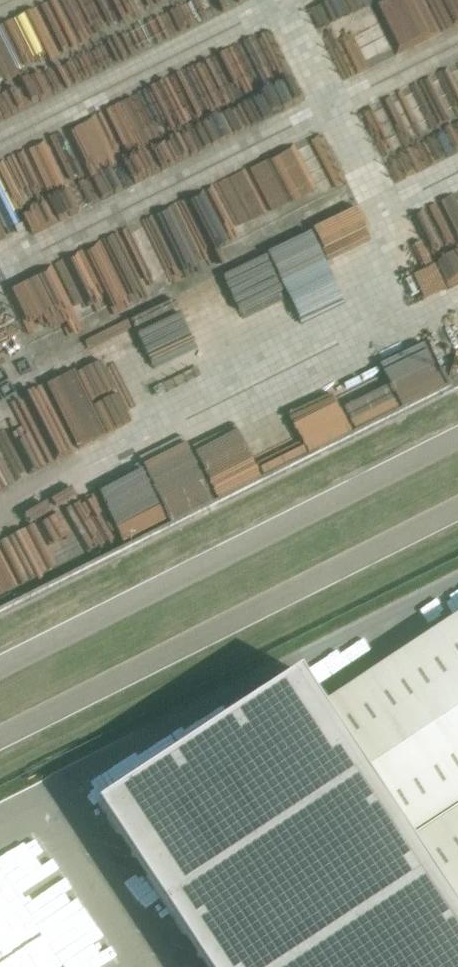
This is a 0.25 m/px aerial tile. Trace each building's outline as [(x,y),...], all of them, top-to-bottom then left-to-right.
[(69,380),(112,372),(109,356),(92,359),(90,352),(81,353),(78,337),(55,342),(59,367),(55,368),(58,383),(69,381),(69,380)] [(98,804),(116,832),(137,840),(131,855),(152,862),(146,878),(182,933),(203,940),(197,955),(218,962),(216,966),(457,966),(457,615),(415,643),(324,703),(302,670),(177,752),(98,804)] [(14,788),(38,841),(84,819),(79,808),(112,793),(93,751),(14,788)] [(0,871),(0,966),(63,966),(0,871)]
